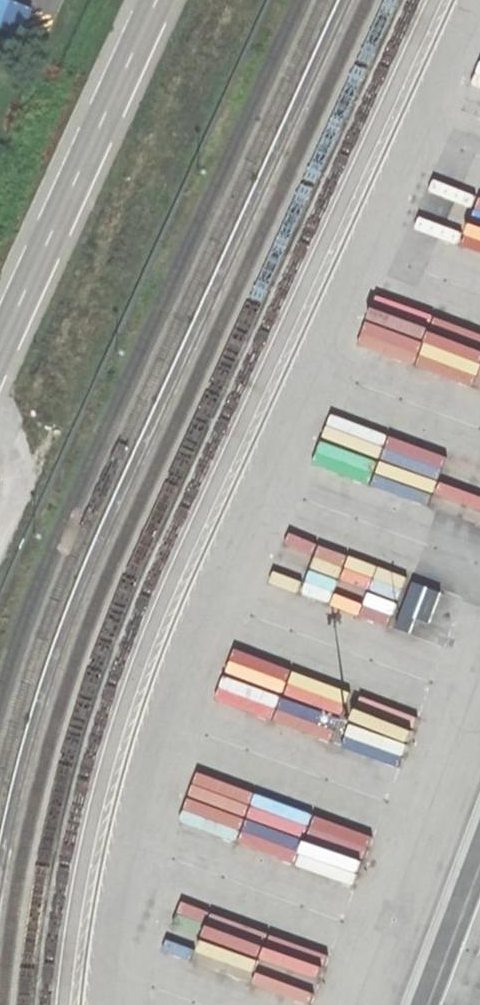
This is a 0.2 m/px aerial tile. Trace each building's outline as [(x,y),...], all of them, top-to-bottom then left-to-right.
[(415,616),(428,621),(440,591),(427,586),(413,581),(396,626),(409,631),(415,616)]
